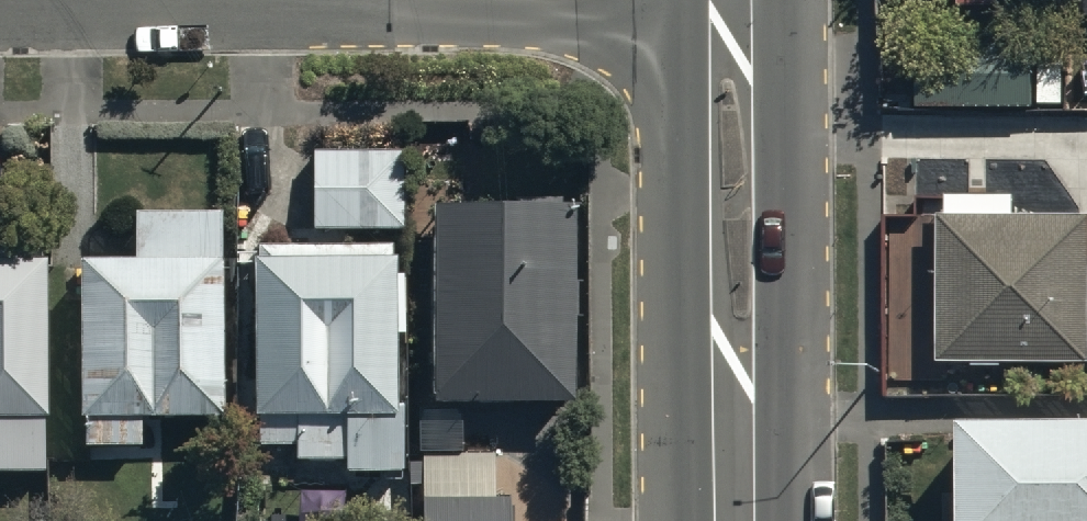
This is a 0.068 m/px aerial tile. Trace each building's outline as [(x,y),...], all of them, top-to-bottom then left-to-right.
[(904,1),(952,2),(952,19),(999,19),(999,2),(1039,2),(1039,0),(904,0),(904,1)] [(1063,49),(916,49),(917,111),(1064,111),(1063,49)] [(314,159),(313,227),(409,229),(410,161),(314,159)] [(434,411),(578,412),(579,208),(435,208),(434,411)] [(87,263),(91,454),(153,453),(153,422),(229,421),(225,217),(142,219),(143,262),(87,263)] [(937,227),(936,374),(972,374),(972,379),(1002,379),(1002,374),(1086,374),(1086,271),(1084,271),(1083,227),(937,227)] [(290,477),(401,476),(399,249),(254,250),(255,424),(289,424),(290,477)] [(47,489),(43,258),(0,259),(0,490),(47,489)] [(958,432),(958,520),(1086,520),(1086,432),(958,432)] [(425,503),(425,520),(512,520),(512,502),(425,503)]
